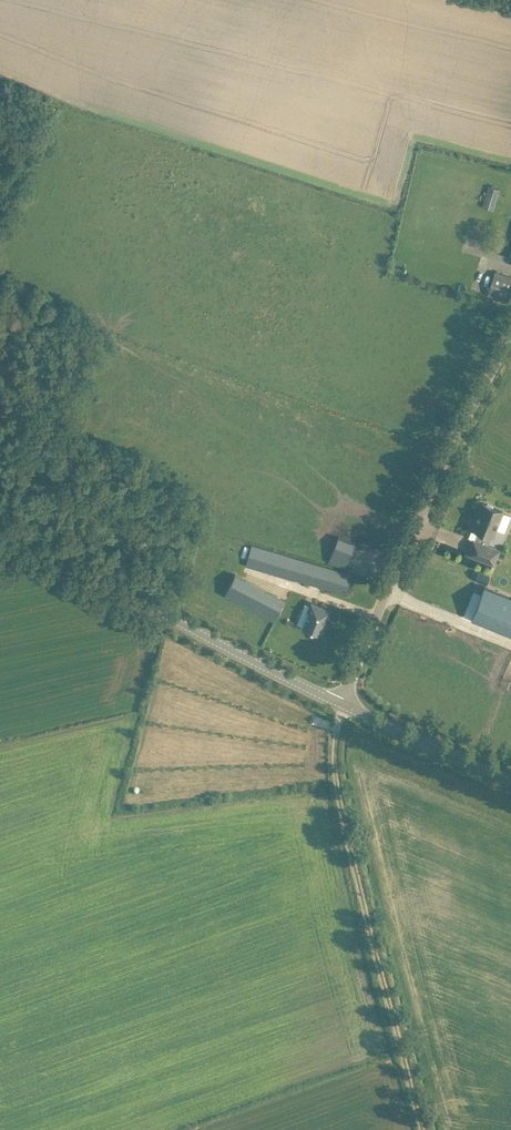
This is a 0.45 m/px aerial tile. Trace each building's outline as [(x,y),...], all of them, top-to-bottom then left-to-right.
[(485,198),(482,207),(494,210),(500,189),(497,188),(491,186),(488,185),(486,193),(485,198)] [(507,301),(510,290),(510,277),(494,272),(487,295),(507,301)] [(468,554),(478,558),(494,564),(500,549),(487,544),(490,535),(493,537),(503,510),(482,502),(472,528),(480,531),(476,540),(474,539),(468,554)] [(338,536),(327,561),(345,568),(355,543),(338,536)] [(295,580),(295,579),(346,594),(352,574),(302,559),(302,560),(268,550),(252,545),(245,565),(295,580)] [(478,571),(475,580),(485,584),(489,575),(478,571)] [(275,620),(280,610),(285,599),(235,574),(225,594),(275,620)] [(472,619),(482,623),(510,635),(510,597),(495,590),(485,586),(472,619)] [(304,627),(321,634),(326,622),(324,622),(329,609),(311,602),(308,610),(310,611),(304,627)]
